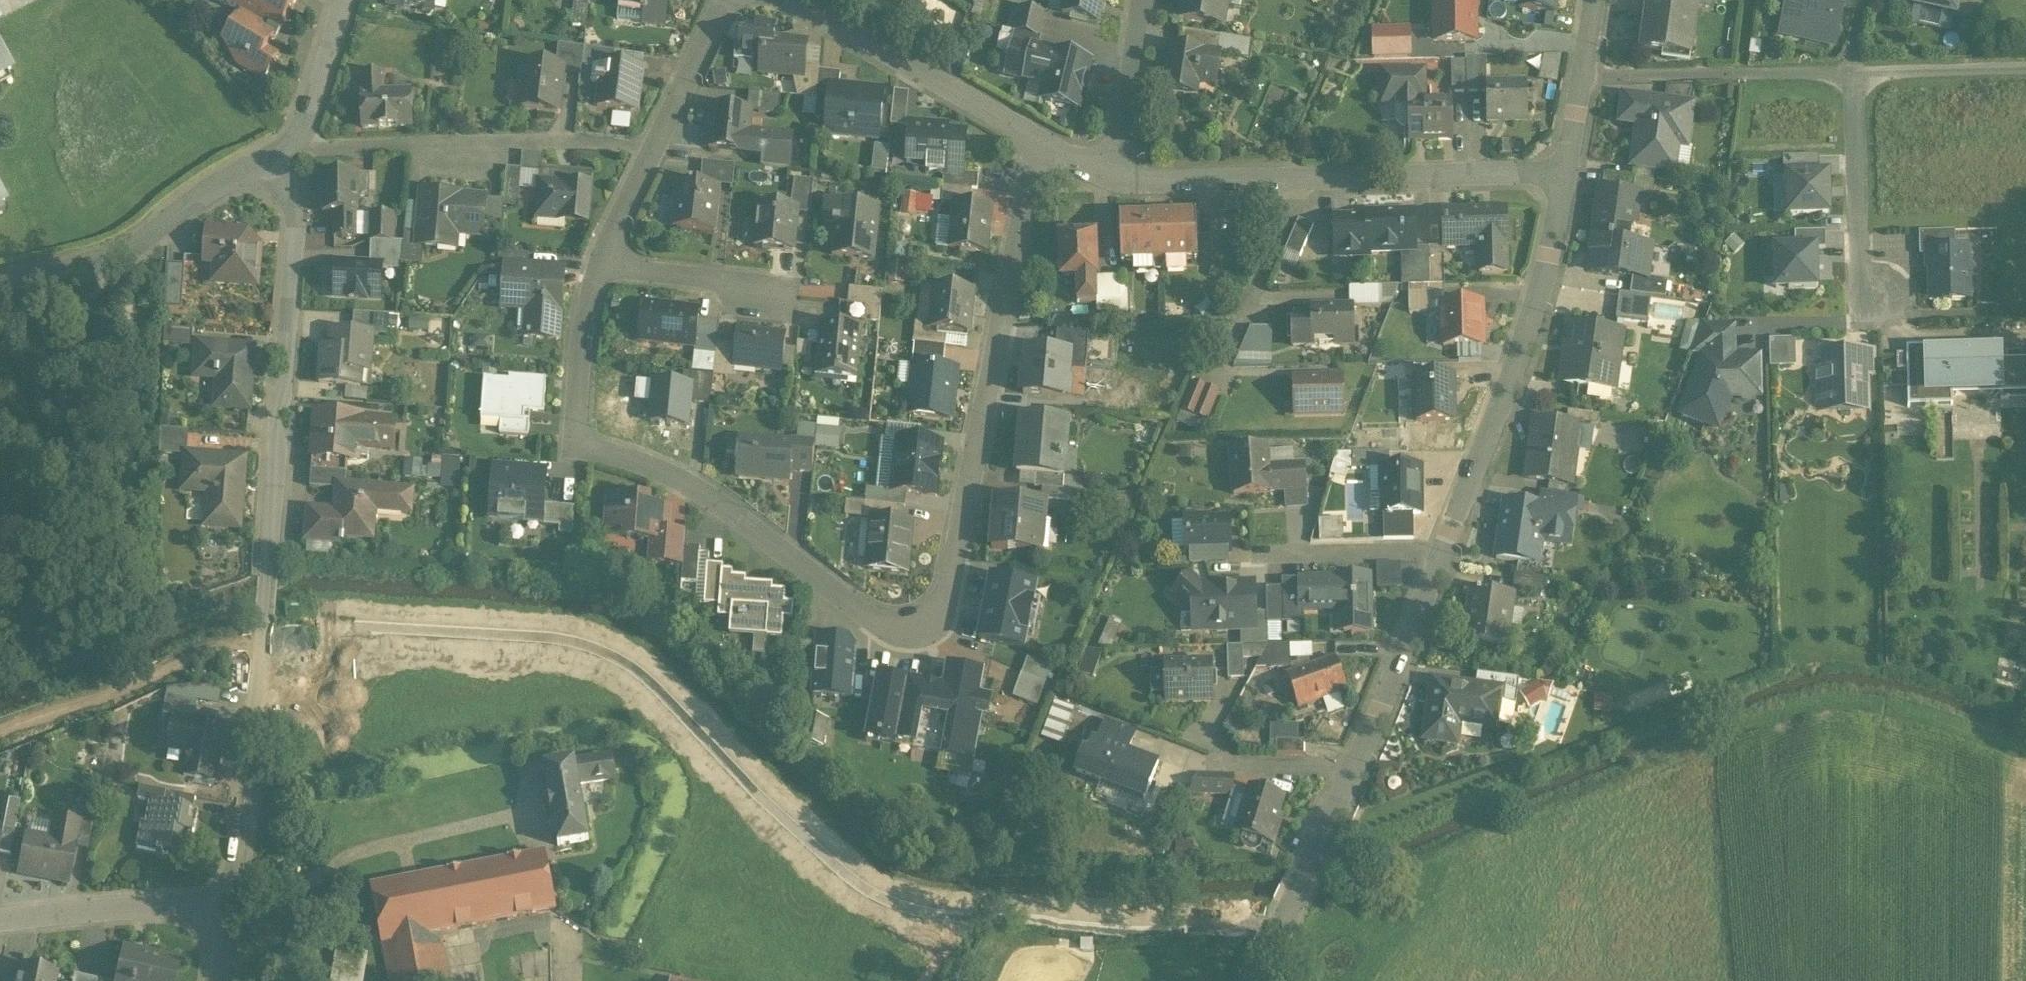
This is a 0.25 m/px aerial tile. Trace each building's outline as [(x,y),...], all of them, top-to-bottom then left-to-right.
[(246,4),(240,14),(238,13),(232,24),(232,28),(231,29),(228,30),(222,41),(223,43),(236,65),(263,81),(279,56),(268,49),(297,0),(239,0),(246,4)] [(387,5),(433,11),(433,9),(429,9),(430,0),(388,0),(387,5)] [(620,6),(622,7),(623,5),(641,7),(640,11),(644,12),(643,23),(663,26),(666,0),(621,0),(620,6)] [(1062,16),(1097,24),(1103,0),(1066,0),(1062,16)] [(1179,19),(1222,26),(1226,0),(1182,0),(1179,19)] [(1473,0),(1436,0),(1437,42),(1458,41),(1463,41),(1474,41),(1474,39),(1473,0)] [(1518,7),(1554,13),(1556,0),(1519,0),(1518,7)] [(1659,0),(1646,0),(1638,51),(1692,59),(1700,6),(1689,4),(1677,3),(1659,0)] [(1677,3),(1689,4),(1700,6),(1714,8),(1715,0),(1679,0),(1677,3)] [(1780,34),(1829,45),(1839,0),(1787,0),(1780,34)] [(1910,6),(1953,16),(1955,16),(1959,0),(1911,0),(1910,6)] [(1953,16),(1953,19),(1978,24),(1983,0),(1959,0),(1955,16),(1953,16)] [(1043,13),(1022,8),(1016,31),(1037,37),(1043,13)] [(791,41),(774,40),(775,26),(748,23),(747,37),(741,37),(735,49),(734,60),(752,62),(752,56),(766,57),(765,71),(761,71),(760,73),(793,76),(803,77),(804,67),(806,45),(791,44),(791,41)] [(1378,58),(1419,56),(1417,26),(1377,27),(1378,58)] [(1220,36),(1182,30),(1179,47),(1217,53),(1220,36)] [(1037,37),(1016,31),(1015,33),(1016,33),(1014,43),(1038,49),(1042,38),(1037,37)] [(1491,57),(1490,39),(1474,39),(1474,41),(1463,41),(1458,41),(1459,58),(1486,57),(1491,57)] [(1044,84),(1053,53),(1038,50),(1038,49),(1014,43),(1013,43),(1006,74),(1030,80),(1044,84)] [(583,47),(558,44),(555,66),(563,66),(562,70),(580,73),(581,66),(583,47)] [(1179,47),(1170,45),(1163,89),(1195,95),(1199,73),(1216,76),(1219,54),(1217,53),(1179,47)] [(616,52),(583,47),(581,66),(592,68),(606,70),(607,64),(614,65),(616,52)] [(4,72),(7,78),(9,77),(6,71),(9,70),(0,51),(0,74),(4,72)] [(1053,53),(1044,84),(1040,100),(1044,101),(1045,104),(1051,106),(1053,103),(1078,109),(1082,91),(1086,89),(1088,82),(1085,77),(1084,77),(1088,61),(1053,52),(1053,53)] [(1486,57),(1466,58),(1466,62),(1467,93),(1487,92),(1487,91),(1486,85),(1486,57)] [(555,66),(520,62),(518,82),(524,83),(521,108),(558,112),(562,70),(563,66),(555,66)] [(1467,93),(1466,62),(1451,62),(1452,93),(1467,93)] [(614,65),(607,64),(606,70),(605,81),(601,80),(600,84),(597,108),(630,112),(633,94),(639,95),(642,69),(614,65)] [(820,68),(804,67),(803,77),(793,76),(796,98),(817,100),(817,99),(819,72),(820,68)] [(606,70),(592,68),(591,83),(600,84),(601,80),(605,81),(606,70)] [(1425,70),(1381,71),(1382,104),(1398,104),(1399,120),(1403,124),(1409,124),(1408,103),(1425,102),(1425,70)] [(840,74),(819,72),(817,99),(829,100),(830,88),(839,89),(840,74)] [(383,73),(361,74),(362,94),(383,93),(383,73)] [(1044,84),(1030,80),(1024,104),(1039,107),(1040,100),(1044,84)] [(1279,139),(1291,87),(1270,82),(1257,134),(1279,139)] [(1526,84),(1486,85),(1487,91),(1487,92),(1487,123),(1489,123),(1489,121),(1504,120),(1504,122),(1527,122),(1526,84)] [(1693,87),(1665,88),(1664,97),(1694,101),(1693,87)] [(839,89),(830,88),(829,100),(826,128),(838,129),(838,133),(850,134),(849,137),(878,140),(881,117),(884,90),(859,88),(858,91),(839,89)] [(894,91),(891,125),(905,127),(909,93),(894,91)] [(1664,97),(1620,91),(1616,125),(1634,127),(1628,171),(1674,177),(1677,150),(1690,152),(1696,104),(1694,101),(1664,97)] [(362,94),(361,94),(361,128),(411,127),(410,93),(383,93),(362,94)] [(780,96),(748,93),(747,106),(759,107),(758,113),(778,115),(780,96)] [(1453,140),(1452,102),(1425,102),(1408,103),(1409,124),(1409,141),(1438,140),(1438,138),(1451,138),(1451,140),(1453,140)] [(750,111),(713,107),(708,149),(745,153),(746,153),(748,133),(750,111)] [(617,112),(616,127),(634,128),(635,113),(617,112)] [(947,126),(910,123),(906,163),(926,164),(925,173),(943,174),(962,176),(962,174),(965,132),(963,132),(963,135),(947,134),(947,126)] [(780,134),(766,133),(766,135),(748,133),(746,153),(745,153),(745,154),(764,156),(763,168),(789,171),(792,138),(780,137),(780,134)] [(889,149),(876,148),(873,174),(886,176),(889,149)] [(735,165),(702,162),(701,177),(733,180),(735,165)] [(521,170),(506,168),(503,201),(518,202),(521,170)] [(590,174),(540,169),(536,215),(565,218),(565,221),(585,223),(590,174)] [(368,174),(357,174),(357,176),(357,197),(368,197),(368,174)] [(962,176),(943,174),(943,187),(971,190),(975,190),(977,175),(962,174),(962,176)] [(1829,174),(1785,175),(1786,219),(1830,218),(1829,174)] [(357,176),(322,176),(322,214),(334,214),(334,238),(356,238),(356,214),(357,197),(357,176)] [(1635,180),(1603,176),(1597,189),(1629,192),(1635,180)] [(814,181),(799,179),(796,207),(797,207),(797,212),(810,213),(814,181)] [(719,186),(677,182),(672,229),(714,233),(719,186)] [(971,190),(943,187),(941,203),(955,204),(955,203),(970,205),(971,190)] [(1629,192),(1597,189),(1592,225),(1590,225),(1587,254),(1585,276),(1651,283),(1655,247),(1631,244),(1633,229),(1639,230),(1643,194),(1629,192)] [(459,196),(422,193),(418,234),(417,248),(424,249),(442,250),(443,235),(482,238),(485,200),(459,198),(459,196)] [(905,214),(937,212),(935,193),(903,195),(905,214)] [(878,208),(825,203),(823,224),(833,225),(832,228),(835,228),(832,257),(873,261),(878,208)] [(970,205),(955,203),(955,204),(950,250),(986,254),(991,207),(970,205)] [(796,207),(759,204),(754,248),(793,252),(797,212),(797,207),(796,207)] [(1483,212),(1443,213),(1444,249),(1445,249),(1478,248),(1484,248),(1483,212)] [(1503,212),(1483,212),(1484,248),(1478,248),(1479,275),(1506,274),(1505,222),(1503,222),(1503,212)] [(1367,218),(1334,219),(1335,258),(1369,257),(1369,253),(1401,253),(1415,252),(1415,249),(1414,213),(1367,214),(1367,218)] [(907,240),(908,215),(895,214),(895,240),(907,240)] [(1196,214),(1119,216),(1121,264),(1198,261),(1196,214)] [(394,215),(371,215),(370,243),(393,243),(394,215)] [(1298,220),(1285,252),(1300,258),(1313,227),(1298,220)] [(247,236),(207,232),(204,260),(206,260),(207,255),(221,256),(220,279),(216,279),(216,281),(253,285),(257,250),(247,236)] [(418,234),(405,233),(404,244),(402,264),(423,266),(424,249),(417,248),(418,234)] [(1954,233),(1918,234),(1919,258),(1929,258),(1929,253),(1965,252),(1964,245),(1954,245),(1954,233)] [(1095,236),(1060,237),(1061,279),(1076,278),(1076,304),(1097,304),(1097,300),(1096,278),(1095,236)] [(1777,243),(1777,285),(1817,285),(1817,242),(1777,243)] [(370,243),(370,267),(382,268),(382,271),(401,272),(402,264),(404,244),(393,243),(370,243)] [(1429,249),(1415,249),(1415,252),(1401,253),(1401,287),(1414,287),(1429,287),(1430,287),(1429,249)] [(1444,249),(1429,249),(1430,287),(1444,286),(1444,257),(1446,257),(1445,249),(1444,249)] [(1965,252),(1929,253),(1929,258),(1930,302),(1948,301),(1948,303),(1969,302),(1969,299),(1974,294),(1973,273),(1968,268),(1968,252),(1965,252)] [(528,256),(499,254),(497,277),(506,277),(506,269),(527,271),(528,256)] [(184,265),(167,265),(165,309),(181,309),(184,265)] [(370,267),(337,265),(335,299),(380,301),(382,271),(382,268),(370,267)] [(527,271),(506,269),(506,277),(504,307),(533,309),(531,336),(524,336),(524,339),(556,341),(559,291),(547,290),(548,274),(551,274),(552,272),(527,271)] [(1120,300),(1120,277),(1096,278),(1097,300),(1120,300)] [(1445,300),(1445,286),(1429,287),(1414,287),(1414,301),(1445,300)] [(973,291),(935,287),(933,310),(934,310),(933,323),(931,323),(930,330),(947,332),(951,333),(951,330),(967,332),(966,334),(968,334),(973,291)] [(1377,288),(1348,288),(1348,302),(1377,302),(1377,288)] [(883,293),(849,289),(847,306),(881,309),(883,293)] [(1688,302),(1703,304),(1705,291),(1690,289),(1688,302)] [(1653,300),(1621,295),(1616,322),(1648,326),(1653,300)] [(699,310),(644,303),(639,343),(681,348),(681,343),(695,344),(699,310)] [(881,309),(847,306),(846,320),(868,322),(868,324),(879,325),(881,309)] [(1480,306),(1442,306),(1442,348),(1480,347),(1480,306)] [(1310,323),(1291,323),(1291,347),(1312,347),(1312,343),(1333,342),(1333,347),(1353,346),(1353,309),(1325,309),(1325,311),(1313,311),(1313,309),(1310,309),(1310,323)] [(388,317),(354,315),(353,333),(374,335),(374,338),(386,339),(388,317)] [(845,327),(820,325),(818,345),(808,344),(808,345),(818,346),(815,378),(856,382),(860,341),(866,341),(868,324),(868,322),(846,320),(845,327)] [(931,323),(915,321),(912,345),(914,345),(945,348),(947,332),(930,330),(931,323)] [(1770,326),(1743,325),(1743,343),(1770,343),(1770,326)] [(1624,333),(1568,326),(1561,385),(1617,392),(1624,333)] [(718,329),(703,327),(700,356),(715,357),(716,348),(718,329)] [(1731,327),(1703,327),(1692,356),(1705,356),(1726,355),(1731,354),(1731,327)] [(193,332),(164,329),(164,344),(192,346),(193,332)] [(1265,329),(1250,329),(1238,356),(1264,356),(1265,329)] [(1088,334),(1056,331),(1055,354),(1068,355),(1068,362),(1086,364),(1088,334)] [(353,333),(332,332),(330,350),(322,349),(319,385),(360,390),(360,388),(357,388),(358,373),(370,374),(374,338),(374,335),(353,333)] [(785,337),(737,332),(735,349),(733,368),(781,373),(785,337)] [(1793,344),(1769,345),(1769,369),(1793,368),(1793,344)] [(253,349),(199,345),(195,377),(218,380),(216,409),(248,411),(253,349)] [(945,348),(914,345),(912,366),(943,369),(945,348)] [(735,349),(716,348),(715,357),(713,376),(725,377),(726,367),(733,368),(735,349)] [(1935,350),(1935,357),(1896,358),(1896,374),(1913,374),(1913,384),(1906,384),(1907,410),(1952,409),(1952,393),(1952,392),(1999,391),(2001,391),(2000,364),(2000,356),(1980,356),(1980,351),(1984,351),(1984,349),(1935,350)] [(1055,354),(1028,352),(1027,366),(1025,368),(1024,377),(1020,380),(1019,388),(1023,392),(1023,395),(1062,398),(1064,381),(1066,380),(1068,362),(1068,355),(1055,354)] [(1726,355),(1705,356),(1699,358),(1680,418),(1722,434),(1732,401),(1738,398),(1743,402),(1750,402),(1754,398),(1758,398),(1757,360),(1740,361),(1740,364),(1737,364),(1726,359),(1726,355)] [(2005,356),(2005,363),(2000,364),(2001,391),(1999,391),(2000,404),(2025,403),(2025,355),(2005,356)] [(1876,359),(1825,360),(1825,371),(1816,371),(1817,392),(1825,392),(1826,413),(1863,412),(1862,381),(1876,380),(1876,359)] [(1405,365),(1377,365),(1377,381),(1405,381),(1405,365)] [(943,369),(912,366),(912,368),(914,369),(912,385),(910,417),(951,421),(956,371),(943,369)] [(713,376),(692,374),(690,388),(689,405),(710,407),(713,376)] [(1452,377),(1414,378),(1415,424),(1454,423),(1452,377)] [(1343,378),(1293,379),(1293,397),(1292,398),(1293,417),(1344,415),(1343,378)] [(515,383),(484,381),(481,422),(500,424),(519,425),(520,422),(520,414),(543,415),(546,382),(515,379),(515,383)] [(1205,388),(1194,383),(1182,412),(1193,417),(1205,388)] [(690,388),(655,385),(651,425),(686,429),(689,405),(690,388)] [(1218,393),(1205,388),(1193,417),(1206,423),(1218,393)] [(1070,411),(1045,409),(1044,422),(1066,423),(1067,424),(1069,425),(1070,411)] [(1599,418),(1566,413),(1565,425),(1577,427),(1577,429),(1597,431),(1599,418)] [(360,418),(316,414),(312,459),(315,459),(348,462),(350,462),(352,448),(393,451),(395,424),(360,421),(360,418)] [(1044,422),(1021,420),(1018,446),(1017,447),(1015,448),(1015,451),(1015,454),(1017,455),(1015,474),(1035,476),(1062,478),(1062,476),(1057,476),(1059,442),(1065,442),(1067,424),(1066,423),(1044,422)] [(1565,425),(1533,421),(1526,479),(1570,485),(1577,429),(1577,427),(1565,425)] [(529,423),(520,422),(519,425),(500,424),(499,437),(528,439),(529,423)] [(188,432),(161,430),(160,445),(187,447),(188,432)] [(790,444),(740,439),(736,480),(788,484),(789,473),(792,445),(790,444)] [(815,443),(791,441),(790,444),(792,445),(789,473),(812,475),(815,443)] [(940,446),(903,442),(901,461),(898,489),(935,493),(940,446)] [(1667,451),(1657,447),(1651,463),(1661,467),(1667,451)] [(1266,448),(1230,451),(1234,496),(1270,493),(1268,469),(1266,448)] [(1388,453),(1350,454),(1350,471),(1380,471),(1380,469),(1388,468),(1388,453)] [(244,461),(185,456),(183,491),(217,494),(215,528),(239,529),(244,461)] [(445,457),(445,489),(465,490),(465,457),(445,457)] [(348,462),(315,459),(314,473),(346,476),(348,462)] [(426,479),(426,462),(409,461),(409,478),(426,479)] [(1293,467),(1268,469),(1270,493),(1295,491),(1293,467)] [(1388,468),(1380,469),(1380,471),(1381,516),(1420,516),(1419,468),(1388,468)] [(314,473),(311,473),(310,489),(337,491),(344,492),(344,488),(346,476),(314,473)] [(525,475),(494,473),(490,518),(508,519),(507,522),(510,522),(511,515),(541,518),(544,482),(524,480),(525,475)] [(1062,478),(1035,476),(1034,488),(1060,491),(1061,491),(1062,478)] [(344,492),(337,491),(336,513),(308,510),(305,542),(340,545),(341,537),(372,540),(374,520),(369,520),(370,511),(410,515),(412,493),(344,488),(344,492)] [(898,494),(869,491),(868,505),(897,508),(898,494)] [(1060,491),(1058,507),(1089,510),(1091,493),(1061,491),(1060,491)] [(1541,508),(1504,503),(1495,560),(1531,565),(1535,534),(1543,535),(1544,533),(1548,533),(1548,534),(1555,544),(1570,546),(1570,544),(1576,499),(1543,495),(1541,508)] [(647,501),(610,498),(607,531),(627,533),(626,540),(664,543),(665,533),(667,510),(647,508),(647,501)] [(1046,503),(998,500),(997,522),(993,522),(991,550),(1043,553),(1046,503)] [(868,505),(865,505),(864,520),(872,521),(872,520),(895,522),(897,508),(868,505)] [(574,510),(547,508),(546,528),(558,529),(558,537),(572,538),(574,510)] [(1229,520),(1204,521),(1203,518),(1185,518),(1186,554),(1190,554),(1204,553),(1225,553),(1227,553),(1229,553),(1229,520)] [(1326,519),(1326,541),(1349,541),(1349,519),(1326,519)] [(895,522),(872,520),(872,521),(867,572),(905,575),(908,550),(906,550),(909,524),(895,522)] [(685,534),(665,533),(664,543),(652,543),(650,564),(682,566),(684,548),(685,534)] [(700,550),(684,548),(682,566),(681,584),(697,585),(700,550)] [(1205,564),(1204,553),(1190,554),(1190,565),(1205,564)] [(1225,553),(1204,553),(1205,564),(1227,564),(1227,553),(1225,553)] [(723,567),(707,566),(704,606),(719,607),(722,573),(723,567)] [(746,580),(733,579),(733,573),(722,573),(719,607),(718,620),(730,621),(729,637),(782,641),(783,621),(793,622),(794,605),(785,604),(786,593),(772,592),(773,587),(745,585),(746,580)] [(1545,580),(1513,575),(1512,589),(1544,593),(1545,580)] [(1253,585),(1199,587),(1189,578),(1174,594),(1192,611),(1193,632),(1240,631),(1255,630),(1254,614),(1253,585)] [(1368,578),(1336,579),(1336,584),(1300,585),(1300,587),(1301,610),(1343,609),(1344,632),(1369,632),(1368,578)] [(1300,587),(1266,588),(1266,614),(1266,615),(1281,614),(1281,610),(1301,610),(1300,587)] [(1511,596),(1470,590),(1463,640),(1504,646),(1511,596)] [(1266,614),(1254,614),(1255,630),(1240,631),(1240,646),(1242,646),(1267,645),(1266,615),(1266,614)] [(1121,623),(1110,619),(1104,633),(1115,638),(1121,623)] [(1115,638),(1104,633),(1098,649),(1110,648),(1115,638)] [(1289,644),(1268,645),(1255,670),(1290,668),(1289,644)] [(1243,679),(1242,646),(1240,646),(1227,647),(1228,680),(1243,679)] [(1083,674),(1100,677),(1105,652),(1088,649),(1083,674)] [(859,656),(824,657),(824,698),(859,698),(859,672),(859,656)] [(1335,658),(1286,675),(1297,709),(1334,696),(1346,692),(1335,658)] [(1032,662),(1027,673),(1049,681),(1053,669),(1032,662)] [(1212,663),(1164,664),(1165,702),(1213,701),(1212,663)] [(944,691),(879,679),(873,711),(883,713),(878,742),(896,745),(897,742),(912,745),(911,750),(916,751),(918,742),(915,742),(916,735),(936,739),(937,735),(948,737),(941,772),(970,778),(982,716),(971,714),(973,699),(977,700),(981,675),(948,669),(944,691)] [(1518,681),(1476,675),(1474,690),(1472,701),(1498,705),(1514,707),(1518,681)] [(1547,683),(1526,692),(1533,706),(1553,697),(1547,683)] [(1474,690),(1432,685),(1424,740),(1448,744),(1450,730),(1455,730),(1456,726),(1494,731),(1498,705),(1472,701),(1474,690)] [(1346,692),(1334,696),(1337,707),(1350,703),(1346,692)] [(199,702),(167,696),(163,717),(174,720),(175,718),(195,722),(199,702)] [(1073,730),(1077,708),(1057,704),(1053,727),(1073,730)] [(195,722),(175,718),(174,720),(170,744),(189,748),(183,777),(215,783),(226,728),(195,722)] [(823,719),(820,744),(828,745),(831,720),(823,719)] [(1135,733),(1105,722),(1098,743),(1097,744),(1126,755),(1127,752),(1135,733)] [(1302,755),(1302,740),(1275,741),(1275,755),(1302,755)] [(1098,743),(1093,741),(1088,754),(1084,752),(1076,774),(1100,783),(1099,785),(1100,786),(1101,782),(1144,798),(1142,802),(1144,802),(1158,764),(1127,752),(1126,755),(1097,744),(1098,743)] [(610,759),(575,765),(579,788),(614,782),(610,759)] [(575,765),(545,770),(550,803),(549,803),(551,814),(553,814),(559,848),(589,842),(579,788),(575,765)] [(1208,777),(1196,776),(1189,794),(1208,794),(1208,777)] [(1233,777),(1208,777),(1208,794),(1234,795),(1233,777)] [(1284,798),(1249,787),(1235,834),(1274,846),(1280,827),(1276,825),(1284,798)] [(166,794),(141,788),(138,800),(150,803),(164,806),(166,794)] [(195,799),(166,794),(164,806),(193,811),(195,799)] [(164,806),(150,803),(145,825),(142,824),(137,849),(158,853),(157,855),(163,856),(163,854),(184,858),(189,835),(192,836),(197,812),(193,811),(164,806)] [(17,814),(6,812),(2,831),(13,834),(17,814)] [(93,817),(77,814),(75,822),(77,822),(72,847),(73,847),(87,850),(93,817)] [(56,820),(52,842),(24,837),(17,873),(42,878),(43,876),(63,880),(63,882),(66,883),(73,847),(72,847),(77,822),(75,822),(54,818),(54,819),(56,820)] [(2,831),(0,838),(0,840),(0,853),(9,855),(13,834),(2,831)] [(544,853),(371,886),(382,944),(439,934),(554,911),(544,853)] [(382,944),(388,980),(448,980),(439,934),(382,944)] [(122,949),(114,980),(172,980),(176,962),(122,949)] [(18,969),(16,980),(51,980),(52,974),(37,971),(36,972),(18,969)]
